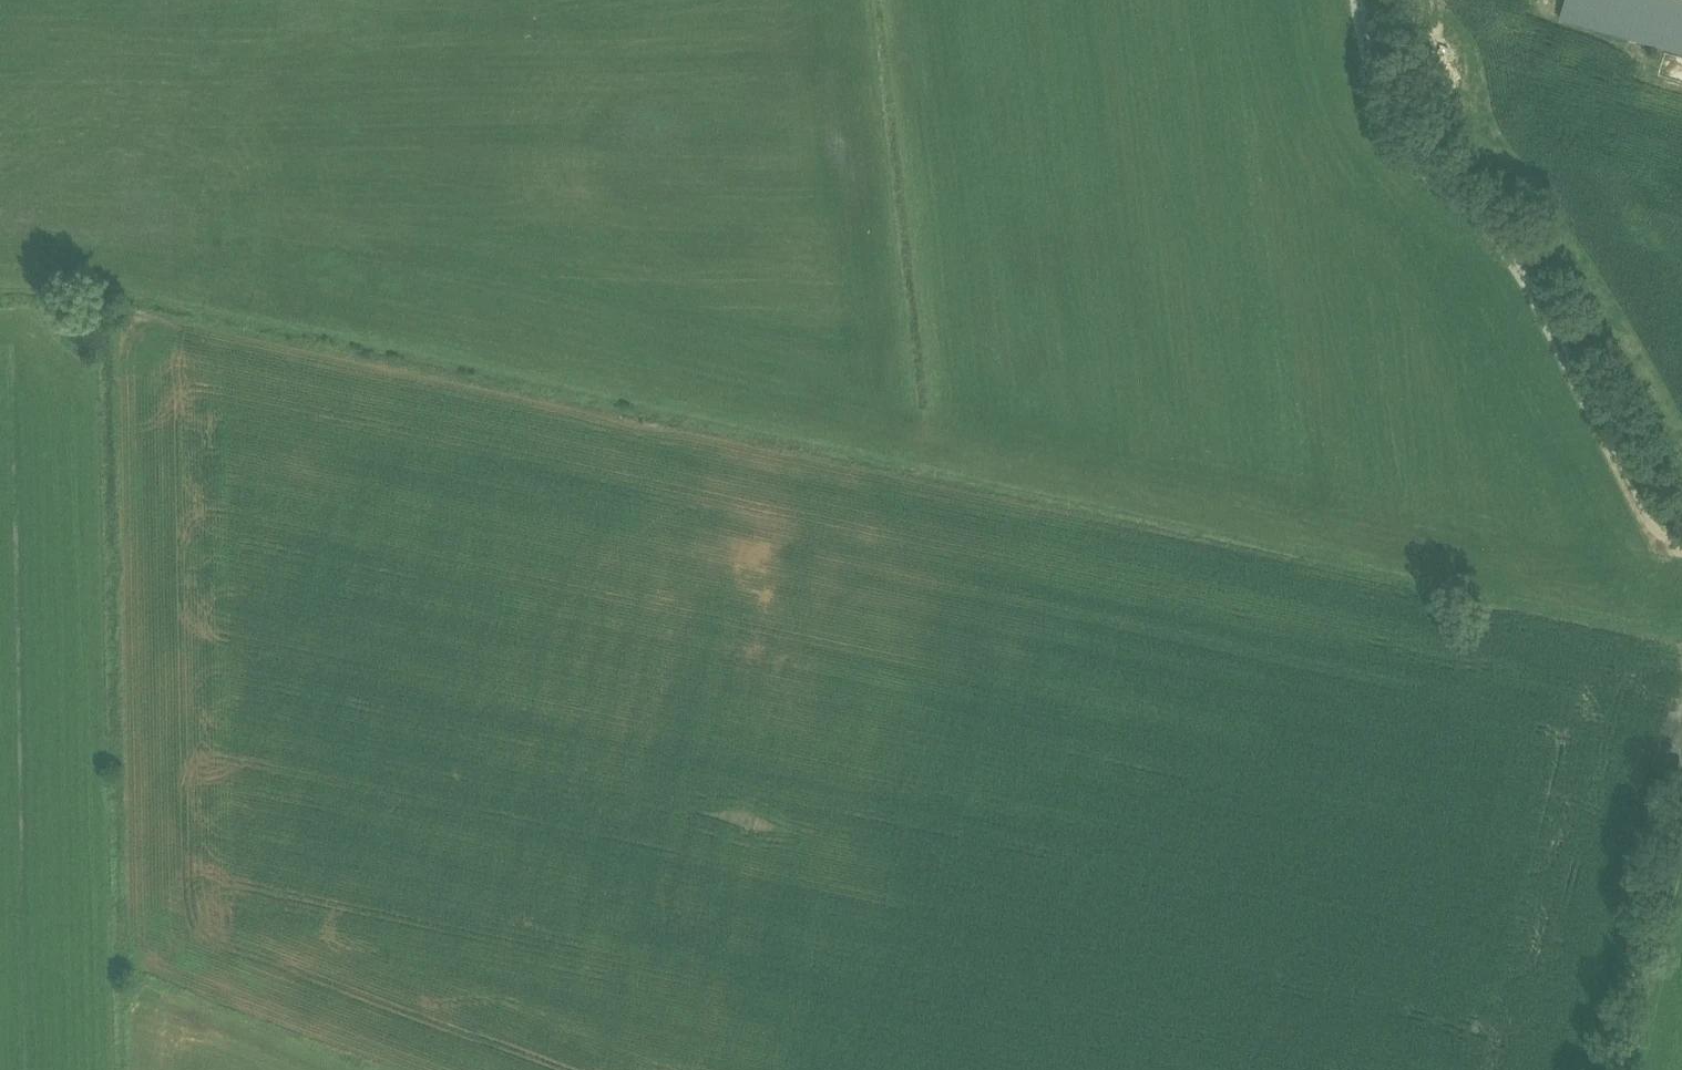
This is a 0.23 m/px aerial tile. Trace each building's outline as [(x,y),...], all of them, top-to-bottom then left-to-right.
[(1681,52),(1681,0),(1565,0),(1560,18),(1681,52)]
